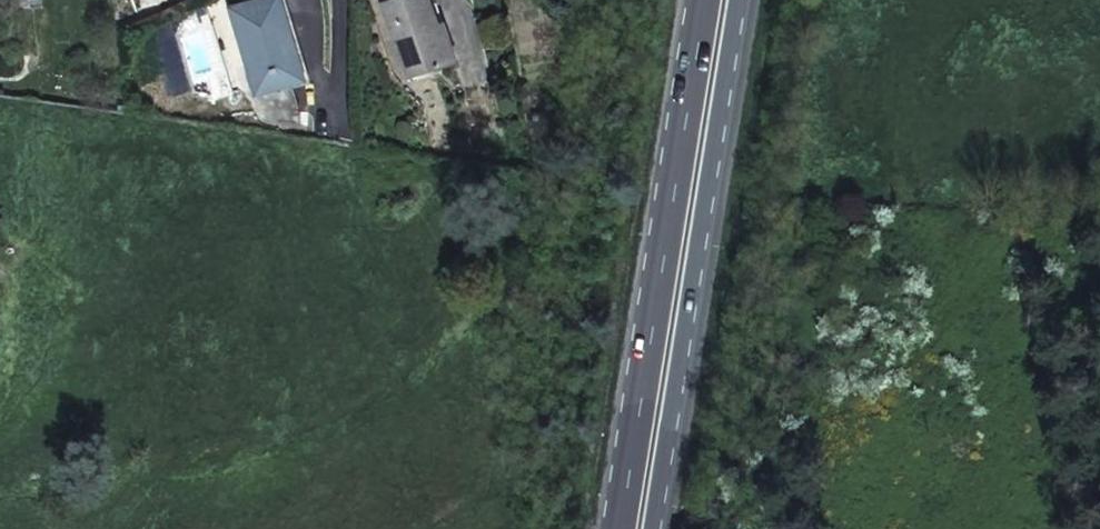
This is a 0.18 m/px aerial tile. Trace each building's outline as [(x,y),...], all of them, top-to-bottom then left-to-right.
[(304,78),(280,0),(259,0),(231,8),(257,92),(291,82),(304,78)] [(429,0),(387,0),(381,2),(409,79),(451,64),(457,62),(436,4),(431,6),(429,0)] [(293,88),(291,82),(257,92),(266,122),(300,124),(301,113),(293,88)]
